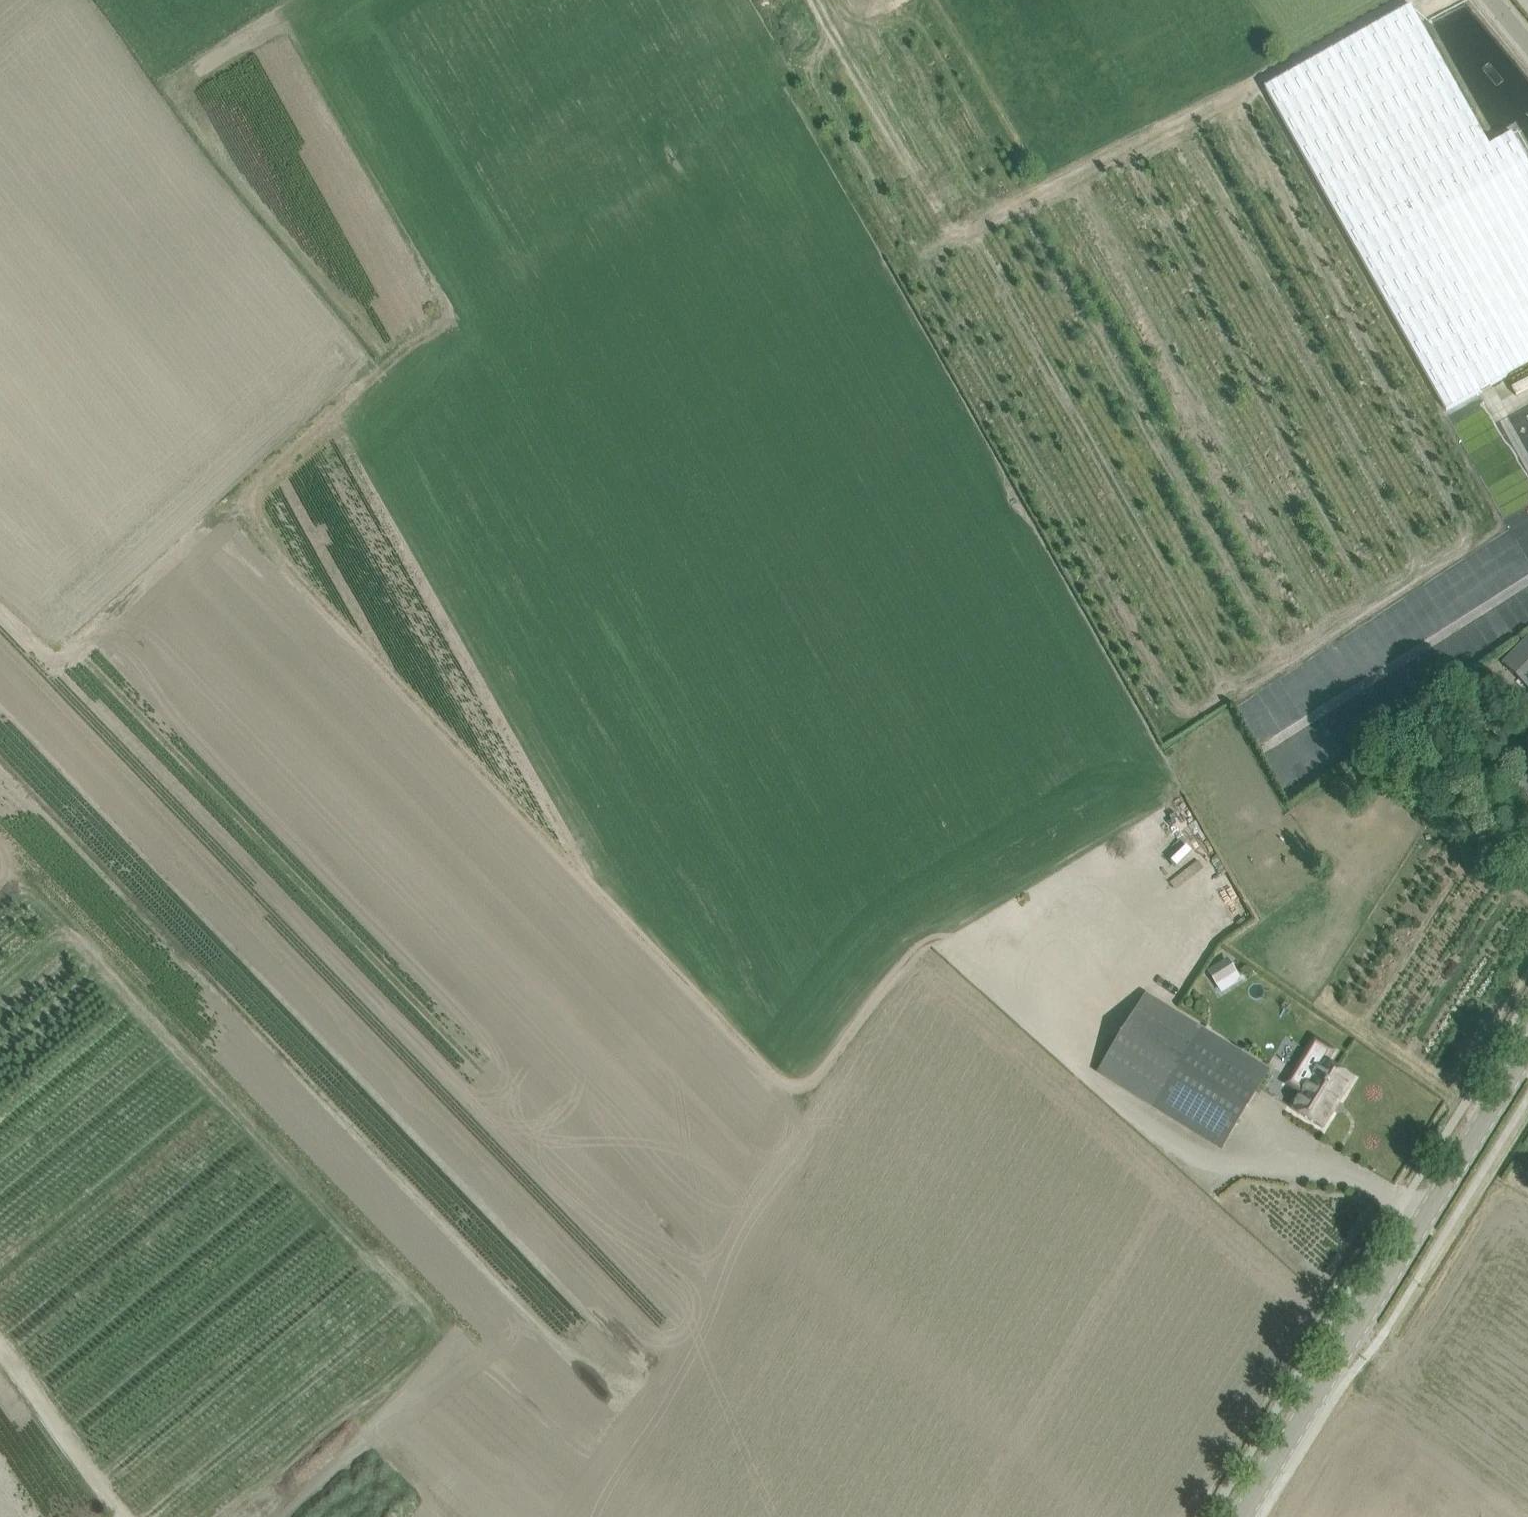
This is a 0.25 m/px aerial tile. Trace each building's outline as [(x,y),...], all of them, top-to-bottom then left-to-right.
[(1446,409),(1527,363),(1527,161),(1512,133),(1489,145),(1411,6),(1266,88),(1446,409)] [(1527,688),(1527,635),(1501,662),(1527,688)] [(1527,813),(1527,778),(1524,775),(1507,796),(1527,813)] [(1209,971),(1221,986),(1241,970),(1229,955),(1209,971)] [(1098,1073),(1153,1107),(1221,1149),(1270,1070),(1147,994),(1098,1073)] [(1300,1092),(1290,1108),(1323,1128),(1353,1079),(1323,1060),(1330,1048),(1313,1037),(1285,1083),(1300,1092)]
